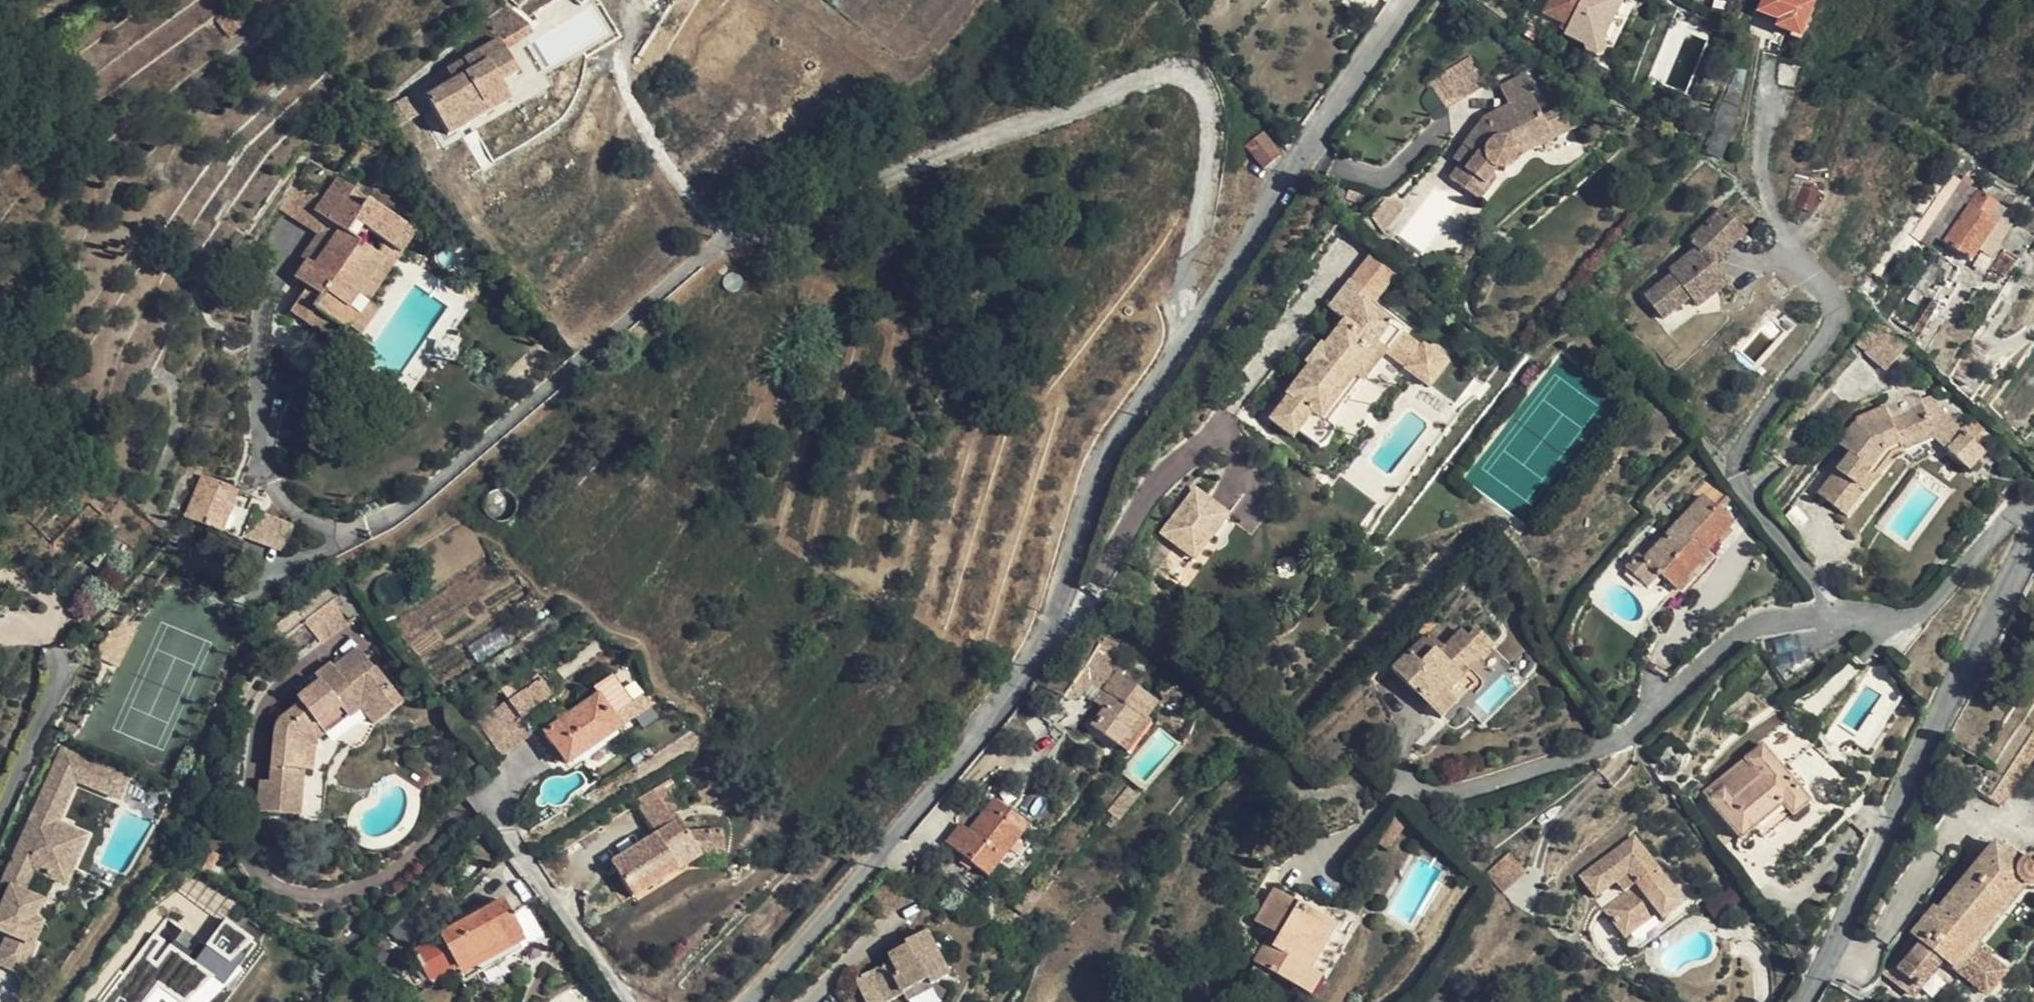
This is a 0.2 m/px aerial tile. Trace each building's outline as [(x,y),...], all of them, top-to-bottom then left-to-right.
[(848,19),(864,0),(825,0),(848,19)] [(848,19),(878,43),(912,0),(864,0),(848,19)] [(878,43),(897,59),(913,58),(960,0),(912,0),(878,43)] [(1566,24),(1580,32),(1595,0),(1552,0),(1545,13),(1566,24)] [(1752,0),(1740,0),(1737,8),(1747,12),(1752,0)] [(1791,0),(1766,0),(1764,4),(1784,13),(1791,0)] [(1797,0),(1791,0),(1784,13),(1778,27),(1800,37),(1813,7),(1797,0)] [(226,36),(244,22),(232,3),(213,18),(226,36)] [(595,36),(609,29),(597,6),(583,14),(595,36)] [(506,7),(486,22),(496,41),(499,40),(504,49),(533,33),(506,7)] [(466,36),(466,38),(475,54),(463,60),(469,73),(426,98),(447,135),(488,111),(484,102),(505,89),(500,82),(517,71),(504,49),(499,40),(496,41),(486,22),(466,36)] [(1575,41),(1580,32),(1566,24),(1561,34),(1575,41)] [(1446,109),(1487,86),(1471,58),(1428,82),(1446,109)] [(1747,72),(1736,70),(1730,88),(1707,145),(1709,155),(1723,159),(1734,133),(1743,96),(1747,72)] [(1510,108),(1530,80),(1527,75),(1501,87),(1509,107),(1510,108)] [(1467,172),(1487,192),(1496,180),(1493,177),(1499,170),(1504,169),(1510,168),(1513,164),(1517,157),(1515,150),(1550,134),(1542,118),(1532,95),(1536,93),(1530,80),(1510,108),(1467,172)] [(398,95),(397,97),(406,113),(422,103),(411,85),(398,95)] [(510,98),(505,89),(484,102),(488,111),(510,98)] [(1467,172),(1510,108),(1509,107),(1485,118),(1464,145),(1472,152),(1461,166),(1450,180),(1479,202),(1487,192),(1467,172)] [(1517,157),(1575,130),(1577,129),(1566,107),(1542,118),(1550,134),(1515,150),(1517,157)] [(365,138),(371,131),(366,124),(358,130),(365,138)] [(1261,132),(1245,144),(1264,169),(1281,156),(1261,132)] [(1452,160),(1461,166),(1472,152),(1464,145),(1452,160)] [(275,204),(306,226),(314,212),(324,198),(294,177),(275,204)] [(1945,243),(1977,195),(1952,177),(1918,225),(1932,235),(1945,243)] [(341,328),(346,326),(351,322),(356,314),(348,308),(357,295),(382,258),(359,243),(367,231),(391,247),(405,226),(337,179),(324,198),(314,212),(339,229),(332,237),(328,234),(315,252),(319,256),(313,265),(308,261),(306,262),(298,273),(310,281),(306,288),(290,311),(307,322),(315,311),(334,325),(341,328)] [(1819,189),(1804,184),(1796,208),(1811,214),(1819,189)] [(1341,203),(1346,201),(1347,196),(1345,192),(1342,190),(1338,188),(1335,190),(1332,192),(1331,196),(1332,200),(1334,202),(1337,203),(1341,203)] [(1349,190),(1347,196),(1346,201),(1356,203),(1359,193),(1349,190)] [(1977,195),(1945,243),(1971,261),(2004,214),(1977,195)] [(1383,201),(1371,217),(1383,235),(1405,209),(1394,199),(1383,201)] [(1715,264),(1747,233),(1723,209),(1690,242),(1698,251),(1670,272),(1673,277),(1645,299),(1662,320),(1690,299),(1697,309),(1729,284),(1715,264)] [(314,212),(306,226),(317,234),(301,258),(306,262),(308,261),(313,265),(319,256),(315,252),(328,234),(332,237),(339,229),(314,212)] [(1932,235),(1918,225),(1911,235),(1925,244),(1932,235)] [(414,233),(405,226),(391,247),(400,253),(414,233)] [(367,301),(400,253),(391,247),(367,231),(359,243),(382,258),(357,295),(367,301)] [(294,279),(306,288),(310,281),(298,273),(294,279)] [(1306,371),(1347,404),(1365,381),(1367,382),(1387,357),(1364,341),(1383,315),(1372,307),(1374,300),(1350,284),(1328,311),(1342,323),(1322,350),(1317,348),(1305,363),(1309,367),(1306,371)] [(376,308),(367,301),(357,295),(348,308),(356,314),(351,322),(346,326),(358,334),(376,308)] [(327,336),(334,325),(315,311),(307,322),(327,336)] [(1427,386),(1446,371),(1450,366),(1446,362),(1449,357),(1450,353),(1448,349),(1444,346),(1439,344),(1432,345),(1428,342),(1425,346),(1383,315),(1364,341),(1387,357),(1427,386)] [(439,319),(412,358),(427,369),(433,373),(459,334),(454,328),(439,319)] [(1889,372),(1909,350),(1882,325),(1862,347),(1889,372)] [(412,358),(397,382),(386,397),(401,407),(427,369),(412,358)] [(1347,404),(1306,371),(1287,396),(1289,398),(1273,422),(1293,437),(1299,432),(1318,448),(1323,448),(1329,446),(1333,443),(1337,439),(1339,434),(1337,428),(1333,423),(1347,404)] [(1446,371),(1427,386),(1431,389),(1446,371)] [(1972,444),(1960,432),(1938,411),(1929,388),(1849,420),(1833,441),(1850,454),(1847,459),(1819,496),(1840,512),(1859,488),(1865,494),(1893,457),(1905,453),(1902,446),(1933,434),(1936,441),(1970,474),(1985,457),(1972,444)] [(1972,419),(1960,432),(1972,444),(1984,431),(1972,419)] [(1905,453),(1936,441),(1933,434),(1902,446),(1905,453)] [(1830,445),(1847,459),(1850,454),(1833,441),(1830,445)] [(246,545),(257,517),(251,514),(237,508),(231,506),(223,502),(228,488),(201,477),(183,519),(222,534),(246,545)] [(1638,555),(1626,569),(1664,604),(1691,574),(1708,556),(1706,552),(1730,525),(1715,510),(1731,493),(1720,478),(1663,540),(1644,560),(1638,555)] [(236,491),(228,488),(223,502),(231,506),(236,491)] [(1847,517),(1865,494),(1859,488),(1840,512),(1847,517)] [(1231,515),(1199,491),(1170,528),(1183,538),(1202,552),(1231,515)] [(242,494),(237,508),(251,514),(256,500),(242,494)] [(1206,555),(1202,552),(1183,538),(1166,560),(1189,578),(1206,555)] [(349,621),(333,601),(307,622),(321,641),(349,621)] [(366,607),(357,613),(365,626),(375,619),(366,607)] [(1394,669),(1432,708),(1448,693),(1462,680),(1457,674),(1465,666),(1470,671),(1493,648),(1476,631),(1466,640),(1459,633),(1442,650),(1426,636),(1394,669)] [(357,646),(333,665),(335,668),(320,679),(297,697),(300,701),(275,721),(269,780),(260,779),(257,810),(299,813),(303,768),(311,768),(315,742),(359,707),(372,723),(399,704),(357,646)] [(1080,674),(1063,695),(1061,697),(1067,700),(1077,699),(1091,681),(1103,690),(1094,702),(1102,709),(1089,726),(1116,746),(1126,753),(1147,723),(1145,721),(1157,703),(1119,674),(1122,670),(1096,649),(1080,674)] [(315,673),(320,679),(335,668),(333,665),(330,662),(315,673)] [(519,716),(553,694),(541,676),(507,698),(519,716)] [(620,727),(596,693),(542,729),(567,763),(620,727)] [(1455,701),(1448,693),(1432,708),(1440,717),(1455,701)] [(86,783),(108,764),(63,746),(20,842),(63,803),(74,778),(86,783)] [(1739,840),(1754,828),(1782,806),(1792,818),(1809,804),(1762,748),(1704,795),(1739,840)] [(108,764),(86,783),(102,790),(122,771),(108,764)] [(122,771),(102,790),(116,796),(127,773),(122,771)] [(1124,820),(1143,797),(1132,787),(1112,811),(1124,820)] [(945,843),(962,856),(973,864),(988,876),(1027,825),(994,798),(969,830),(961,823),(945,843)] [(63,803),(20,842),(11,862),(17,864),(33,850),(62,824),(56,822),(63,803)] [(1764,839),(1792,818),(1782,806),(1754,828),(1764,839)] [(682,819),(612,859),(633,895),(702,855),(688,831),(682,819)] [(10,971),(21,978),(35,946),(26,942),(44,901),(26,892),(35,871),(67,883),(80,854),(64,849),(71,828),(62,824),(33,850),(17,864),(19,865),(0,913),(0,932),(6,935),(0,952),(0,965),(10,971)] [(88,835),(71,828),(64,849),(80,854),(88,835)] [(723,830),(688,831),(702,855),(724,853),(723,830)] [(1635,884),(1637,887),(1605,910),(1624,937),(1658,914),(1662,920),(1683,905),(1634,839),(1580,877),(1596,898),(1617,884),(1623,892),(1635,884)] [(1918,989),(1943,961),(1984,996),(2003,974),(1973,947),(2023,886),(2030,889),(2033,888),(2033,857),(2033,856),(2028,856),(2022,859),(2017,864),(1995,844),(1937,911),(1943,917),(1898,971),(1918,989)] [(200,845),(190,864),(209,874),(218,855),(200,845)] [(1514,853),(1491,873),(1507,891),(1529,871),(1514,853)] [(969,869),(973,864),(962,856),(959,861),(969,869)] [(57,907),(67,883),(35,871),(26,892),(44,901),(57,907)] [(1255,922),(1272,932),(1282,938),(1275,949),(1265,944),(1254,962),(1311,995),(1321,978),(1308,970),(1335,924),(1342,929),(1347,918),(1306,895),(1301,905),(1274,890),(1255,922)] [(1739,903),(1731,892),(1708,906),(1716,919),(1739,903)] [(523,931),(505,899),(437,936),(455,968),(461,965),(468,978),(521,948),(514,935),(523,931)] [(1912,998),(1918,989),(1898,971),(1943,917),(1937,911),(1933,909),(1913,933),(1915,935),(1884,973),(1912,998)] [(408,944),(423,927),(409,915),(394,932),(408,944)] [(156,933),(103,999),(107,1001),(138,1001),(152,985),(174,1001),(208,1001),(256,943),(226,918),(191,961),(156,933)] [(1347,932),(1342,929),(1335,924),(1308,970),(1321,978),(1347,932)] [(883,1001),(885,1001),(902,993),(905,999),(950,976),(927,931),(906,941),(907,945),(887,955),(889,961),(867,972),(883,1001)] [(1272,932),(1265,944),(1275,949),(1282,938),(1272,932)] [(431,981),(450,970),(433,939),(413,950),(431,981)] [(867,972),(855,979),(867,1001),(883,1001),(867,972)]
